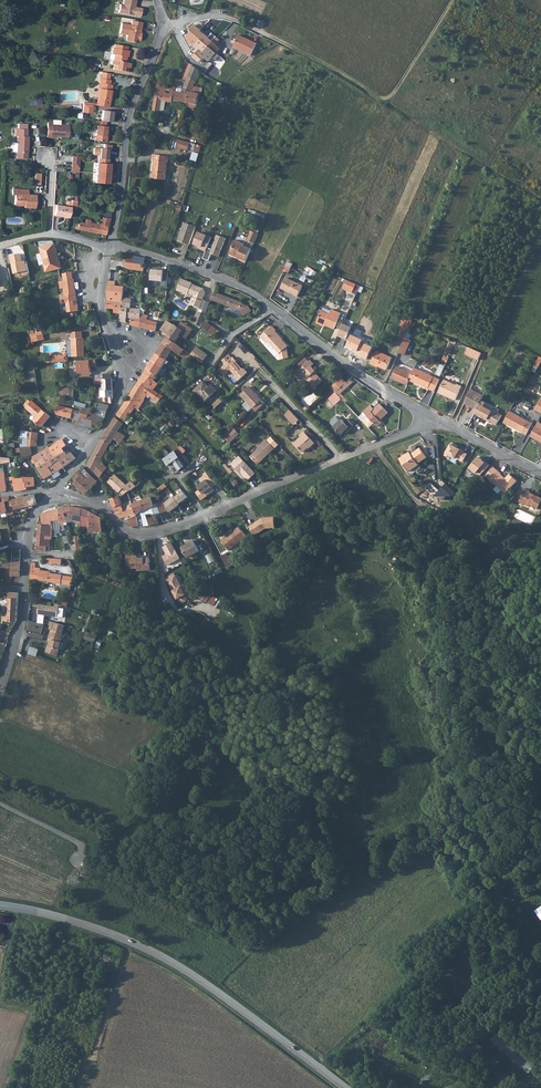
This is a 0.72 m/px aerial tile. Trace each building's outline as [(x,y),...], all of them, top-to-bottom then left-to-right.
[(141,16),(143,8),(136,7),(137,0),(124,0),(123,5),(120,5),(119,13),(141,16)] [(121,24),(120,34),(127,35),(126,41),(135,42),(135,40),(140,41),(142,33),(140,33),(139,33),(140,28),(141,28),(142,22),(132,21),(131,25),(121,24)] [(190,30),(192,32),(196,36),(200,31),(201,31),(194,25),(190,30)] [(192,32),(186,39),(194,46),(200,39),(202,41),(206,37),(200,31),(196,36),(192,32)] [(234,48),(240,51),(256,43),(239,35),(234,48)] [(206,37),(202,41),(209,47),(213,42),(206,37)] [(200,39),(194,46),(203,54),(205,51),(209,47),(202,41),(200,39)] [(213,42),(209,47),(216,54),(221,49),(213,42)] [(256,43),(240,51),(252,56),(258,44),(256,43)] [(112,65),(114,65),(113,70),(127,72),(128,67),(130,68),(131,64),(126,63),(127,57),(128,57),(129,51),(127,51),(120,50),(121,45),(115,44),(114,49),(113,48),(112,54),(115,55),(114,60),(112,60),(112,65)] [(209,47),(205,51),(213,57),(216,54),(209,47)] [(203,54),(202,55),(205,58),(209,62),(213,57),(205,51),(203,54)] [(198,52),(194,57),(200,63),(203,59),(205,58),(202,55),(198,52)] [(189,66),(187,70),(190,71),(188,77),(196,81),(199,73),(200,71),(192,66),(191,65),(191,66),(189,66)] [(183,79),(184,79),(186,81),(184,87),(193,89),(194,87),(196,82),(196,81),(188,77),(190,71),(187,70),(185,74),(183,79)] [(97,105),(109,106),(110,100),(111,100),(112,93),(111,93),(112,85),(110,85),(111,80),(100,78),(99,83),(101,83),(98,98),(99,98),(97,105)] [(176,87),(171,83),(168,89),(172,93),(176,87)] [(167,88),(157,87),(153,111),(160,112),(162,101),(172,102),(173,101),(188,103),(189,94),(182,93),(175,92),(173,93),(173,95),(167,94),(167,88)] [(184,87),(182,93),(189,94),(188,103),(190,103),(198,105),(200,94),(202,94),(203,88),(194,87),(193,89),(184,87)] [(108,121),(113,122),(114,112),(104,110),(102,121),(108,121)] [(96,140),(107,142),(108,136),(105,136),(106,132),(107,132),(108,126),(107,126),(108,121),(102,121),(97,120),(96,125),(98,125),(96,140)] [(48,123),(47,137),(55,138),(56,136),(68,137),(69,125),(52,124),(52,122),(48,122),(48,123)] [(16,136),(18,136),(18,143),(17,152),(17,158),(28,159),(29,136),(28,136),(29,129),(16,128),(16,136)] [(190,143),(179,140),(176,148),(187,151),(190,143)] [(99,155),(98,162),(109,163),(110,157),(109,156),(109,149),(112,149),(112,145),(104,144),(104,148),(95,148),(94,149),(93,153),(95,154),(99,155)] [(194,145),(192,150),(200,153),(201,147),(194,145)] [(198,161),(200,153),(194,151),(191,159),(198,161)] [(169,157),(153,155),(152,161),(156,162),(155,168),(153,168),(152,179),(165,180),(167,163),(169,163),(169,157)] [(72,167),(79,167),(80,157),(73,156),(72,167)] [(96,163),(96,173),(109,174),(110,164),(96,163)] [(109,174),(96,173),(95,183),(109,184),(109,174)] [(12,196),(15,196),(15,206),(25,206),(25,207),(36,208),(36,196),(29,195),(29,191),(13,190),(12,196)] [(69,217),(70,208),(71,206),(65,205),(56,204),(54,215),(69,217)] [(98,233),(106,235),(108,226),(109,226),(109,225),(110,218),(101,216),(100,222),(98,233)] [(98,233),(100,222),(98,221),(98,223),(91,222),(92,220),(87,219),(86,223),(77,221),(76,228),(98,233)] [(184,222),(178,240),(190,245),(196,227),(184,222)] [(212,237),(199,232),(194,245),(200,248),(199,249),(206,252),(208,247),(212,237)] [(247,241),(254,244),(258,235),(251,232),(247,241)] [(226,239),(218,235),(213,249),(208,247),(206,252),(203,259),(209,261),(211,254),(219,257),(226,239)] [(230,253),(234,255),(240,243),(235,241),(230,253)] [(40,246),(42,253),(44,263),(45,265),(46,271),(47,271),(61,267),(60,262),(58,262),(55,249),(56,249),(55,242),(40,246)] [(240,243),(234,255),(238,257),(238,258),(244,261),(246,262),(252,250),(244,246),(244,245),(240,243)] [(15,274),(23,272),(23,275),(29,274),(26,261),(23,262),(20,253),(10,255),(15,274)] [(116,256),(115,260),(125,261),(138,263),(139,255),(134,255),(123,253),(122,257),(116,256)] [(112,260),(111,269),(117,270),(118,266),(124,267),(125,261),(115,260),(112,260)] [(165,271),(154,270),(153,282),(164,283),(165,271)] [(286,278),(281,288),(298,296),(303,286),(286,278)] [(78,301),(74,279),(73,279),(64,280),(59,281),(61,288),(65,287),(66,296),(62,296),(64,304),(67,303),(69,312),(80,310),(79,304),(76,304),(75,302),(78,301)] [(192,283),(181,279),(177,290),(188,294),(188,293),(195,295),(194,297),(193,297),(191,304),(200,307),(203,300),(202,300),(205,292),(204,288),(192,284),(192,283)] [(110,281),(108,308),(115,309),(122,309),(122,308),(123,298),(124,290),(125,286),(116,285),(117,281),(110,281)] [(357,285),(347,281),(343,289),(353,294),(357,285)] [(214,292),(211,299),(240,310),(241,311),(244,316),(252,311),(249,306),(248,307),(242,304),(243,303),(214,292)] [(121,315),(120,321),(126,323),(127,317),(132,318),(131,324),(140,326),(141,312),(141,311),(141,309),(131,308),(131,298),(123,298),(122,308),(123,308),(122,316),(121,315)] [(322,311),(317,322),(325,325),(334,329),(341,314),(332,309),(330,314),(322,311)] [(141,312),(140,326),(156,331),(157,322),(157,317),(141,312)] [(204,320),(206,314),(199,312),(195,322),(201,327),(204,320)] [(167,320),(161,330),(169,335),(167,337),(175,342),(181,334),(187,338),(193,329),(187,325),(183,330),(178,327),(175,325),(167,320)] [(204,320),(201,327),(207,331),(211,326),(204,320)] [(182,322),(178,327),(183,330),(187,325),(182,322)] [(400,336),(405,339),(411,326),(402,322),(400,328),(403,330),(400,336)] [(276,330),(271,325),(260,336),(266,342),(267,341),(279,353),(280,359),(288,357),(286,348),(285,347),(287,345),(274,331),(276,330)] [(351,328),(344,325),(338,337),(346,340),(351,328)] [(211,326),(207,331),(214,337),(222,334),(211,326)] [(84,356),(83,344),(85,344),(84,337),(83,337),(82,331),(71,331),(72,338),(73,356),(84,356)] [(167,337),(164,342),(174,349),(173,350),(181,356),(185,349),(175,342),(167,337)] [(405,339),(399,353),(405,356),(411,341),(405,339)] [(164,342),(157,353),(167,360),(173,350),(174,349),(164,342)] [(197,347),(191,354),(202,362),(202,363),(208,355),(197,347)] [(185,349),(181,356),(187,360),(191,354),(185,349)] [(471,351),(469,357),(477,361),(480,353),(472,350),(471,351)] [(376,351),(371,363),(376,366),(376,365),(387,370),(392,358),(376,351)] [(48,360),(48,362),(53,362),(70,361),(70,357),(69,353),(55,354),(55,355),(51,356),(51,359),(48,360)] [(149,365),(147,368),(158,375),(163,367),(166,362),(167,360),(157,353),(149,365)] [(220,369),(224,373),(226,371),(228,372),(231,369),(236,375),(235,376),(239,380),(248,372),(245,368),(244,369),(241,371),(239,369),(240,368),(235,363),(237,361),(238,360),(234,356),(232,358),(229,355),(223,360),(226,363),(220,369)] [(97,364),(97,359),(76,360),(76,365),(79,367),(80,372),(84,372),(91,371),(92,371),(91,365),(97,364)] [(302,368),(309,362),(306,359),(299,364),(302,368)] [(302,368),(293,376),(295,379),(298,379),(301,376),(314,389),(322,381),(319,377),(316,374),(317,373),(312,367),(314,365),(310,360),(309,362),(302,368)] [(240,364),(237,361),(235,363),(240,368),(239,369),(241,371),(244,369),(240,364)] [(145,371),(140,378),(148,385),(154,390),(159,383),(155,380),(158,375),(147,368),(147,367),(145,371)] [(392,379),(407,385),(410,380),(412,374),(397,367),(392,379)] [(412,374),(410,380),(435,392),(441,379),(435,377),(415,368),(412,374)] [(341,377),(330,387),(333,390),(335,392),(339,388),(345,382),(341,377)] [(72,378),(71,388),(61,387),(61,394),(75,395),(76,378),(72,378)] [(95,379),(95,383),(103,382),(104,386),(104,389),(101,390),(102,401),(112,403),(114,398),(114,389),(113,378),(110,378),(100,378),(95,379)] [(140,378),(137,384),(142,388),(145,391),(146,389),(148,385),(140,378)] [(345,382),(339,388),(342,391),(346,388),(353,381),(350,378),(345,382)] [(205,401),(217,390),(212,384),(207,388),(206,386),(208,384),(204,380),(194,389),(205,401)] [(445,394),(451,397),(454,391),(456,386),(445,381),(439,394),(444,396),(445,394)] [(137,384),(133,391),(142,398),(140,402),(136,407),(139,409),(146,400),(145,399),(147,396),(150,398),(151,397),(159,402),(165,397),(161,394),(156,399),(149,394),(146,392),(145,391),(142,388),(137,384)] [(146,389),(145,391),(146,392),(149,394),(156,399),(161,394),(155,391),(154,390),(148,385),(146,389)] [(454,391),(451,397),(452,398),(451,399),(456,401),(462,387),(457,385),(457,386),(456,386),(454,391)] [(258,396),(256,393),(250,386),(242,394),(257,411),(265,403),(258,396)] [(482,401),(485,396),(471,390),(464,405),(477,411),(482,401)] [(131,393),(130,395),(136,399),(140,402),(142,398),(133,391),(131,393)] [(335,392),(329,398),(335,405),(341,399),(338,396),(335,392)] [(120,410),(117,414),(126,421),(132,412),(133,411),(136,407),(140,402),(136,399),(130,395),(122,407),(120,410)] [(214,403),(217,406),(223,400),(221,397),(214,403)] [(24,405),(34,414),(37,417),(35,420),(42,426),(51,416),(39,406),(33,400),(29,404),(27,402),(24,405)] [(476,413),(480,415),(484,417),(483,418),(494,424),(499,414),(494,411),(494,413),(484,408),(487,403),(482,401),(477,411),(476,413)] [(96,414),(94,423),(102,425),(103,423),(105,416),(107,417),(111,404),(100,402),(96,414)] [(56,413),(65,416),(80,420),(83,409),(81,408),(80,410),(59,404),(56,413)] [(369,406),(362,412),(366,416),(372,424),(375,427),(380,423),(378,421),(387,413),(378,404),(373,409),(369,406)] [(83,409),(80,420),(83,421),(82,423),(93,426),(94,423),(96,414),(90,412),(91,408),(84,406),(83,409)] [(290,410),(285,415),(288,419),(294,415),(290,410)] [(511,412),(505,423),(516,429),(522,418),(511,412)] [(294,415),(288,419),(294,425),(299,420),(294,415)] [(372,424),(366,416),(361,421),(367,428),(372,424)] [(113,422),(110,426),(119,431),(120,428),(121,428),(124,423),(116,417),(115,417),(113,422)] [(522,418),(516,429),(527,435),(533,424),(522,418)] [(341,419),(333,427),(340,435),(344,431),(345,433),(352,426),(346,419),(343,422),(341,419)] [(108,429),(106,433),(115,438),(116,435),(119,431),(110,426),(108,429)] [(531,436),(539,440),(540,439),(540,440),(540,428),(536,426),(531,436)] [(235,429),(226,437),(230,443),(240,434),(235,429)] [(25,441),(25,443),(37,442),(37,437),(38,432),(33,432),(28,432),(22,431),(22,437),(25,437),(25,441)] [(115,438),(114,438),(117,440),(122,443),(126,435),(125,435),(119,431),(116,435),(115,438)] [(301,437),(294,443),(303,452),(309,446),(311,448),(315,443),(304,432),(300,436),(301,437)] [(91,467),(96,471),(96,470),(100,463),(101,461),(103,457),(109,446),(111,443),(112,443),(113,442),(116,444),(117,440),(114,438),(115,438),(106,433),(101,440),(98,447),(94,454),(89,464),(91,467)] [(280,445),(272,437),(252,456),(260,464),(280,445)] [(58,442),(49,448),(54,454),(57,457),(61,454),(66,451),(59,441),(58,442)] [(456,447),(450,443),(443,456),(449,459),(451,457),(457,461),(457,460),(462,462),(466,454),(462,452),(462,451),(456,448),(456,447)] [(22,448),(17,448),(18,452),(22,451),(23,457),(31,456),(33,454),(31,446),(25,447),(22,448)] [(406,452),(398,457),(400,460),(407,470),(417,464),(417,462),(425,457),(418,447),(410,452),(407,454),(406,452)] [(35,460),(37,463),(38,463),(54,454),(49,448),(39,454),(33,457),(35,460)] [(164,458),(170,465),(173,462),(179,471),(188,466),(180,457),(176,450),(164,458)] [(61,454),(57,457),(59,461),(68,455),(67,453),(66,451),(61,454)] [(38,463),(37,463),(46,479),(49,477),(53,475),(56,479),(67,471),(64,468),(62,465),(59,461),(57,457),(54,454),(38,463)] [(68,455),(59,461),(62,465),(64,468),(70,464),(75,461),(74,461),(70,454),(69,454),(68,455)] [(243,473),(250,481),(257,473),(247,462),(241,456),(233,463),(242,474),(243,473)] [(479,456),(468,468),(473,473),(475,471),(479,475),(489,464),(485,461),(485,462),(479,456)] [(96,470),(96,471),(97,473),(101,477),(102,477),(109,468),(101,461),(100,463),(96,470)] [(234,471),(225,461),(221,465),(230,476),(234,471)] [(493,466),(485,475),(490,479),(498,470),(493,466)] [(80,477),(74,483),(77,486),(82,490),(91,479),(94,477),(84,467),(78,474),(80,477)] [(506,494),(517,481),(510,474),(506,479),(501,474),(498,470),(490,479),(506,494)] [(197,492),(203,500),(215,490),(214,487),(218,484),(207,472),(204,474),(205,476),(201,479),(204,483),(199,486),(201,489),(197,492)] [(72,481),(74,483),(80,477),(78,474),(76,476),(72,481)] [(111,484),(121,493),(128,486),(131,482),(127,477),(123,481),(116,474),(114,476),(109,482),(111,484)] [(15,479),(15,483),(16,492),(28,489),(28,488),(28,487),(36,486),(35,477),(25,476),(23,476),(8,477),(8,480),(15,479)] [(91,479),(82,490),(87,494),(98,481),(94,477),(91,479)] [(452,497),(457,493),(447,483),(437,493),(442,498),(448,493),(452,497)] [(128,486),(121,493),(124,496),(128,493),(129,492),(132,489),(128,486)] [(519,502),(524,504),(528,506),(529,505),(540,510),(540,499),(535,496),(535,497),(533,496),(533,495),(529,493),(530,492),(525,489),(519,502)] [(188,498),(184,492),(176,498),(175,497),(167,503),(170,511),(171,512),(181,505),(181,504),(188,498)] [(121,512),(118,513),(118,514),(124,518),(125,517),(129,516),(137,513),(136,511),(134,504),(130,505),(127,498),(130,495),(128,493),(124,496),(123,496),(121,497),(125,507),(126,510),(121,512)] [(34,495),(25,497),(28,506),(28,509),(32,509),(31,506),(37,504),(34,495)] [(10,496),(0,498),(1,503),(6,502),(9,510),(7,511),(8,514),(13,514),(14,513),(14,510),(28,506),(25,497),(10,501),(10,496)] [(120,496),(111,498),(114,505),(118,513),(121,512),(126,510),(125,507),(121,497),(120,496)] [(141,501),(134,504),(136,511),(137,513),(139,512),(141,512),(141,511),(155,506),(152,497),(143,500),(141,501)] [(1,503),(0,503),(0,505),(0,506),(2,513),(7,511),(9,510),(6,502),(1,503)] [(165,503),(158,505),(159,507),(162,514),(168,511),(165,503)] [(155,506),(141,511),(141,512),(143,514),(143,516),(144,517),(144,521),(145,526),(151,525),(149,519),(158,518),(157,515),(162,514),(159,507),(158,505),(155,506)] [(65,506),(59,507),(60,509),(62,522),(68,520),(65,507),(65,506)] [(83,523),(84,507),(72,506),(65,507),(68,520),(69,522),(75,521),(83,523)] [(82,525),(82,528),(91,528),(91,527),(93,511),(87,509),(84,507),(83,515),(83,523),(82,525)] [(43,518),(43,524),(53,525),(53,523),(52,520),(56,520),(57,523),(58,528),(57,528),(57,531),(64,531),(62,522),(60,509),(50,510),(43,514),(43,518)] [(91,528),(91,532),(104,533),(104,531),(104,522),(104,520),(104,518),(93,511),(91,527),(91,528)] [(263,517),(250,526),(256,534),(268,528),(277,527),(276,516),(263,517)] [(130,520),(128,521),(132,525),(133,525),(133,526),(134,526),(135,526),(137,525),(139,525),(139,522),(139,520),(138,517),(130,520)] [(39,532),(38,538),(53,539),(53,525),(43,524),(39,524),(39,525),(39,532)] [(240,528),(223,541),(230,550),(247,537),(240,528)] [(76,550),(83,550),(83,546),(82,536),(75,537),(75,541),(76,548),(76,550)] [(38,538),(37,544),(47,545),(51,546),(53,539),(38,538)] [(182,558),(173,541),(164,546),(168,553),(165,556),(170,565),(182,558)] [(194,541),(182,548),(190,562),(197,557),(195,553),(199,551),(194,541)] [(116,543),(114,543),(114,552),(122,551),(122,543),(116,543)] [(225,560),(230,568),(234,564),(227,552),(223,555),(225,560)] [(139,554),(128,555),(129,567),(139,567),(139,570),(152,569),(151,557),(139,557),(139,554)] [(31,572),(31,579),(62,583),(63,575),(50,573),(51,571),(44,570),(37,570),(35,569),(36,565),(36,563),(32,563),(31,569),(31,572)] [(11,576),(20,575),(20,567),(16,568),(12,568),(11,576)] [(172,577),(171,578),(173,589),(178,599),(179,598),(181,601),(182,601),(184,600),(188,596),(187,594),(182,585),(174,573),(171,575),(172,577)] [(63,575),(62,583),(74,585),(75,579),(76,576),(63,575)] [(205,591),(202,598),(209,602),(213,595),(205,591)] [(8,621),(17,622),(17,616),(19,593),(12,593),(10,593),(8,614),(8,621)] [(214,595),(209,602),(215,606),(220,598),(214,595)] [(56,606),(40,603),(39,613),(58,616),(61,604),(56,603),(56,606)] [(47,652),(58,656),(60,649),(61,649),(63,643),(60,642),(65,625),(52,621),(50,629),(52,629),(48,640),(51,642),(49,646),(48,646),(47,652)] [(96,642),(98,636),(87,633),(85,639),(96,642)] [(38,656),(40,649),(31,646),(29,654),(38,656)]
